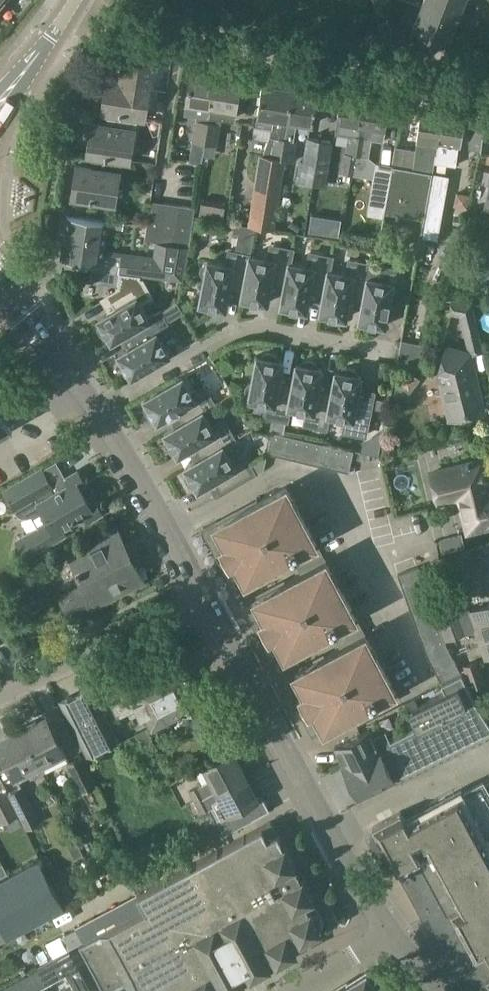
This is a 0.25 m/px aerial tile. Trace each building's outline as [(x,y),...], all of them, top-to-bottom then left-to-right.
[(422,6),(458,20),(465,0),(424,0),(422,6)] [(449,42),(453,32),(458,20),(422,6),(413,28),(449,42)] [(101,110),(113,112),(138,115),(137,117),(145,118),(155,56),(126,51),(123,67),(121,82),(106,79),(101,110)] [(208,121),(216,74),(192,70),(185,114),(198,116),(198,119),(196,119),(193,141),(205,143),(208,121)] [(235,118),(242,78),(216,74),(208,121),(220,123),(221,124),(223,116),(235,118)] [(261,154),(252,212),(275,216),(285,158),(282,158),(285,137),(288,119),(294,86),(264,82),(256,125),(272,127),(270,135),(263,154),(261,154)] [(294,86),(288,119),(313,124),(319,91),(294,86)] [(362,123),(366,98),(343,94),(339,119),(336,132),(349,135),(346,152),(357,154),(360,135),(362,123)] [(356,158),(377,161),(381,162),(384,138),(386,127),(387,127),(391,102),(366,98),(362,123),(360,135),(357,154),(356,158)] [(423,108),(417,149),(397,146),(394,164),(385,211),(425,219),(433,173),(435,162),(437,153),(438,154),(440,142),(444,111),(423,108)] [(474,110),(469,148),(488,150),(488,112),(474,110)] [(444,111),(440,142),(438,154),(437,153),(435,162),(456,165),(459,145),(465,113),(444,111)] [(137,117),(138,115),(113,112),(111,126),(91,122),(86,152),(98,154),(122,158),(131,159),(136,129),(135,129),(137,117)] [(320,139),(316,163),(313,183),(326,185),(337,119),(325,117),(321,139),(320,139)] [(217,145),(220,123),(208,121),(205,143),(217,145)] [(313,183),(316,163),(320,139),(307,136),(303,160),(300,160),(297,181),(313,183)] [(285,137),(282,158),(285,158),(293,159),(297,139),(285,137)] [(122,158),(98,154),(96,168),(76,165),(71,195),(116,202),(121,172),(120,172),(122,158)] [(377,161),(367,214),(384,216),(384,211),(385,211),(394,164),(381,162),(377,161)] [(448,175),(433,173),(425,219),(422,236),(436,239),(448,175)] [(144,240),(160,242),(166,202),(150,199),(144,240)] [(180,205),(166,202),(160,242),(174,244),(180,205)] [(180,205),(174,244),(189,245),(195,207),(180,205)] [(275,216),(252,212),(250,224),(273,228),(275,216)] [(68,215),(61,255),(102,261),(108,220),(68,215)] [(235,224),(233,232),(238,233),(253,236),(255,228),(235,224)] [(247,298),(248,301),(249,303),(251,304),(253,304),(255,305),(257,305),(259,304),(261,304),(263,301),(268,302),(271,283),(285,286),(290,262),(293,249),(277,246),(271,245),(269,258),(250,254),(243,292),(242,297),(247,298)] [(205,304),(206,307),(207,308),(210,310),(213,310),(214,311),(216,310),(219,310),(221,307),(226,308),(229,289),(243,292),(250,254),(230,250),(227,263),(208,260),(207,264),(204,265),(202,267),(202,271),(203,274),(205,276),(200,303),(205,304)] [(309,265),(290,262),(285,286),(281,305),(286,306),(287,309),(289,311),(297,312),(300,311),(302,309),(307,310),(311,291),(324,293),(325,293),(329,269),(330,269),(332,256),(317,253),(316,253),(311,252),(309,265)] [(139,273),(139,274),(178,279),(179,261),(122,254),(119,270),(139,273)] [(438,298),(451,300),(459,262),(444,259),(438,298)] [(325,293),(324,293),(320,312),(325,313),(326,316),(329,318),(336,320),(339,319),(341,316),(346,317),(350,298),(363,301),(364,301),(369,277),(372,264),(356,261),(351,260),(348,273),(330,269),(329,269),(325,293)] [(364,301),(363,301),(360,320),(365,321),(366,324),(367,325),(369,326),(371,327),(373,327),(375,327),(377,327),(379,326),(381,324),(386,325),(394,283),(400,284),(403,270),(395,268),(390,267),(390,265),(372,262),(372,264),(369,277),(364,301)] [(129,331),(128,331),(150,318),(149,318),(140,302),(151,295),(149,291),(149,290),(143,280),(138,279),(139,274),(139,273),(119,270),(117,285),(119,285),(118,290),(108,296),(115,308),(98,318),(101,322),(99,325),(99,327),(100,329),(101,331),(102,333),(103,334),(104,336),(106,337),(109,337),(112,341),(129,331)] [(453,298),(450,312),(461,314),(465,332),(478,329),(471,302),(453,298)] [(128,331),(129,331),(135,343),(119,353),(121,357),(120,360),(120,363),(124,370),(126,371),(129,371),(132,376),(170,353),(160,336),(171,330),(169,325),(161,311),(149,318),(150,318),(128,331)] [(200,318),(195,311),(188,316),(192,323),(200,318)] [(402,339),(397,362),(421,366),(425,344),(402,339)] [(447,346),(440,369),(449,371),(446,375),(447,381),(442,382),(451,419),(484,411),(470,353),(447,346)] [(290,406),(289,406),(294,382),(293,382),(280,380),(283,360),(279,359),(278,356),(276,355),(274,354),(272,353),(270,353),(268,353),(266,353),(265,354),(262,356),(258,356),(252,383),(249,384),(247,386),(247,390),(248,393),(250,395),(249,399),(269,402),(266,415),(272,416),(272,417),(287,420),(290,406)] [(333,390),(333,389),(319,387),(323,368),(318,367),(317,364),(315,363),(314,362),(312,361),(310,361),(308,360),(306,361),(304,361),(302,364),(297,363),(293,382),(294,382),(289,406),(290,406),(308,410),(306,423),(311,424),(327,427),(329,414),(333,390)] [(345,368),(343,369),(341,371),(336,370),(333,389),(333,390),(329,414),(347,417),(345,430),(350,431),(366,434),(373,397),(359,394),(362,375),(357,374),(356,371),(355,370),(353,369),(351,368),(349,368),(347,368),(345,368)] [(409,388),(417,378),(408,371),(400,381),(396,398),(407,400),(409,388)] [(151,415),(152,416),(156,416),(158,420),(175,411),(182,422),(182,423),(203,411),(204,411),(215,404),(207,390),(207,391),(204,386),(193,393),(183,375),(145,398),(147,402),(146,405),(146,407),(146,409),(147,411),(148,412),(149,414),(151,415)] [(13,427),(0,411),(0,434),(13,427)] [(202,458),(223,445),(224,446),(235,439),(227,425),(224,421),(213,427),(204,411),(203,411),(182,423),(182,422),(165,432),(167,436),(166,439),(166,441),(166,443),(167,445),(168,447),(169,448),(171,450),(173,451),(176,451),(178,455),(195,445),(202,457),(202,458)] [(278,455),(283,433),(273,431),(268,452),(278,455)] [(293,436),(283,433),(278,455),(288,457),(293,436)] [(298,459),(304,438),(293,436),(288,457),(298,459)] [(314,440),(304,438),(298,459),(309,462),(314,440)] [(319,464),(324,443),(314,440),(309,462),(319,464)] [(334,445),(324,443),(319,464),(329,467),(334,445)] [(191,484),(193,485),(196,485),(198,490),(215,480),(223,493),(255,474),(247,460),(244,455),(233,462),(224,446),(223,445),(202,458),(202,457),(185,467),(188,471),(186,474),(186,476),(186,478),(187,480),(188,482),(189,483),(191,484)] [(339,469),(344,448),(334,445),(329,467),(339,469)] [(354,450),(344,448),(339,469),(349,471),(354,450)] [(442,470),(450,499),(460,496),(465,518),(468,530),(468,531),(470,531),(484,527),(488,526),(488,488),(488,483),(488,482),(488,467),(487,465),(483,465),(482,460),(470,463),(470,462),(462,464),(462,465),(442,470)] [(15,509),(17,511),(18,512),(19,514),(21,515),(23,515),(25,516),(27,516),(29,515),(31,514),(31,515),(43,508),(51,521),(18,540),(27,556),(66,533),(62,528),(86,513),(90,519),(102,512),(95,500),(89,504),(79,487),(85,483),(78,471),(66,478),(70,484),(56,492),(42,468),(5,490),(15,509)] [(218,521),(217,520),(204,527),(205,528),(204,529),(234,585),(235,585),(236,587),(249,580),(248,578),(293,554),(297,562),(321,549),(287,485),(218,521)] [(61,595),(73,618),(144,582),(129,551),(123,554),(110,528),(100,533),(103,539),(71,555),(85,583),(61,595)] [(466,544),(464,534),(463,531),(438,537),(441,551),(466,544)] [(467,549),(457,553),(461,564),(471,560),(467,549)] [(326,559),(257,596),(256,594),(243,601),(244,603),(274,660),(275,659),(276,661),(289,654),(288,652),(332,628),(337,636),(361,623),(326,559)] [(402,583),(423,576),(419,566),(398,573),(402,583)] [(402,583),(405,593),(426,586),(423,576),(402,583)] [(429,596),(426,586),(405,593),(409,603),(429,596)] [(409,603),(413,613),(433,606),(429,596),(409,603)] [(444,635),(445,639),(468,631),(457,600),(434,609),(436,616),(440,626),(443,634),(444,635)] [(470,611),(486,657),(488,656),(488,604),(470,611)] [(416,623),(436,616),(434,609),(433,606),(413,613),(416,623)] [(416,623),(420,633),(440,626),(436,616),(416,623)] [(423,643),(444,635),(443,634),(440,626),(420,633),(423,643)] [(376,710),(400,698),(366,633),(297,670),(296,668),(283,675),(284,677),(283,677),(313,734),(314,733),(315,735),(328,728),(327,726),(372,702),(376,710)] [(423,643),(427,653),(447,643),(445,639),(444,635),(423,643)] [(452,652),(447,643),(427,653),(432,662),(452,652)] [(432,662),(437,672),(456,662),(452,652),(432,662)] [(461,672),(456,662),(437,672),(442,682),(461,672)] [(484,681),(477,662),(465,667),(472,685),(484,681)] [(199,702),(181,665),(167,672),(165,670),(149,678),(146,672),(106,692),(118,717),(136,708),(141,717),(145,715),(151,729),(182,714),(183,715),(199,706),(197,703),(199,702)] [(345,765),(343,766),(359,796),(395,779),(395,778),(488,732),(488,723),(475,701),(462,674),(442,684),(445,692),(408,710),(417,727),(391,741),(391,742),(380,748),(345,765)] [(92,687),(61,703),(61,704),(87,756),(119,740),(92,687)] [(68,760),(46,716),(21,729),(44,772),(68,760)] [(21,729),(0,739),(0,749),(14,777),(29,770),(33,778),(44,772),(21,729)] [(391,742),(391,741),(386,730),(374,736),(371,729),(336,746),(345,765),(380,748),(391,742)] [(144,730),(117,743),(127,763),(154,750),(144,730)] [(190,791),(196,801),(207,796),(217,790),(246,774),(233,750),(204,766),(211,779),(200,784),(201,785),(190,791)] [(81,757),(68,763),(81,792),(95,786),(81,757)] [(257,795),(246,774),(217,790),(207,796),(212,805),(211,806),(225,834),(270,810),(261,793),(257,795)] [(483,782),(416,818),(413,813),(405,817),(401,810),(373,826),(376,831),(367,837),(386,873),(395,868),(423,918),(428,915),(454,963),(462,965),(472,985),(477,990),(488,990),(488,792),(483,782)] [(37,814),(22,786),(10,792),(24,820),(37,814)] [(4,820),(10,831),(24,825),(18,814),(17,814),(5,791),(0,794),(0,820),(1,821),(4,820)] [(207,796),(196,801),(201,811),(211,806),(212,805),(207,796)] [(272,820),(137,893),(146,909),(80,945),(105,990),(109,990),(128,981),(133,990),(224,990),(225,990),(226,990),(227,990),(226,990),(251,976),(252,977),(253,977),(252,975),(278,962),(278,963),(279,962),(279,961),(298,951),(294,944),(310,936),(315,917),(307,901),(314,897),(304,879),(305,878),(304,877),(303,878),(296,865),(297,864),(297,863),(295,864),(272,820)] [(73,859),(82,855),(75,841),(66,845),(73,859)] [(8,937),(64,908),(39,860),(0,880),(0,941),(8,937)] [(38,970),(46,986),(67,974),(76,990),(91,990),(92,990),(71,953),(38,970)] [(3,989),(4,990),(36,990),(46,986),(38,970),(3,989)] [(367,970),(335,990),(383,990),(367,970)]
